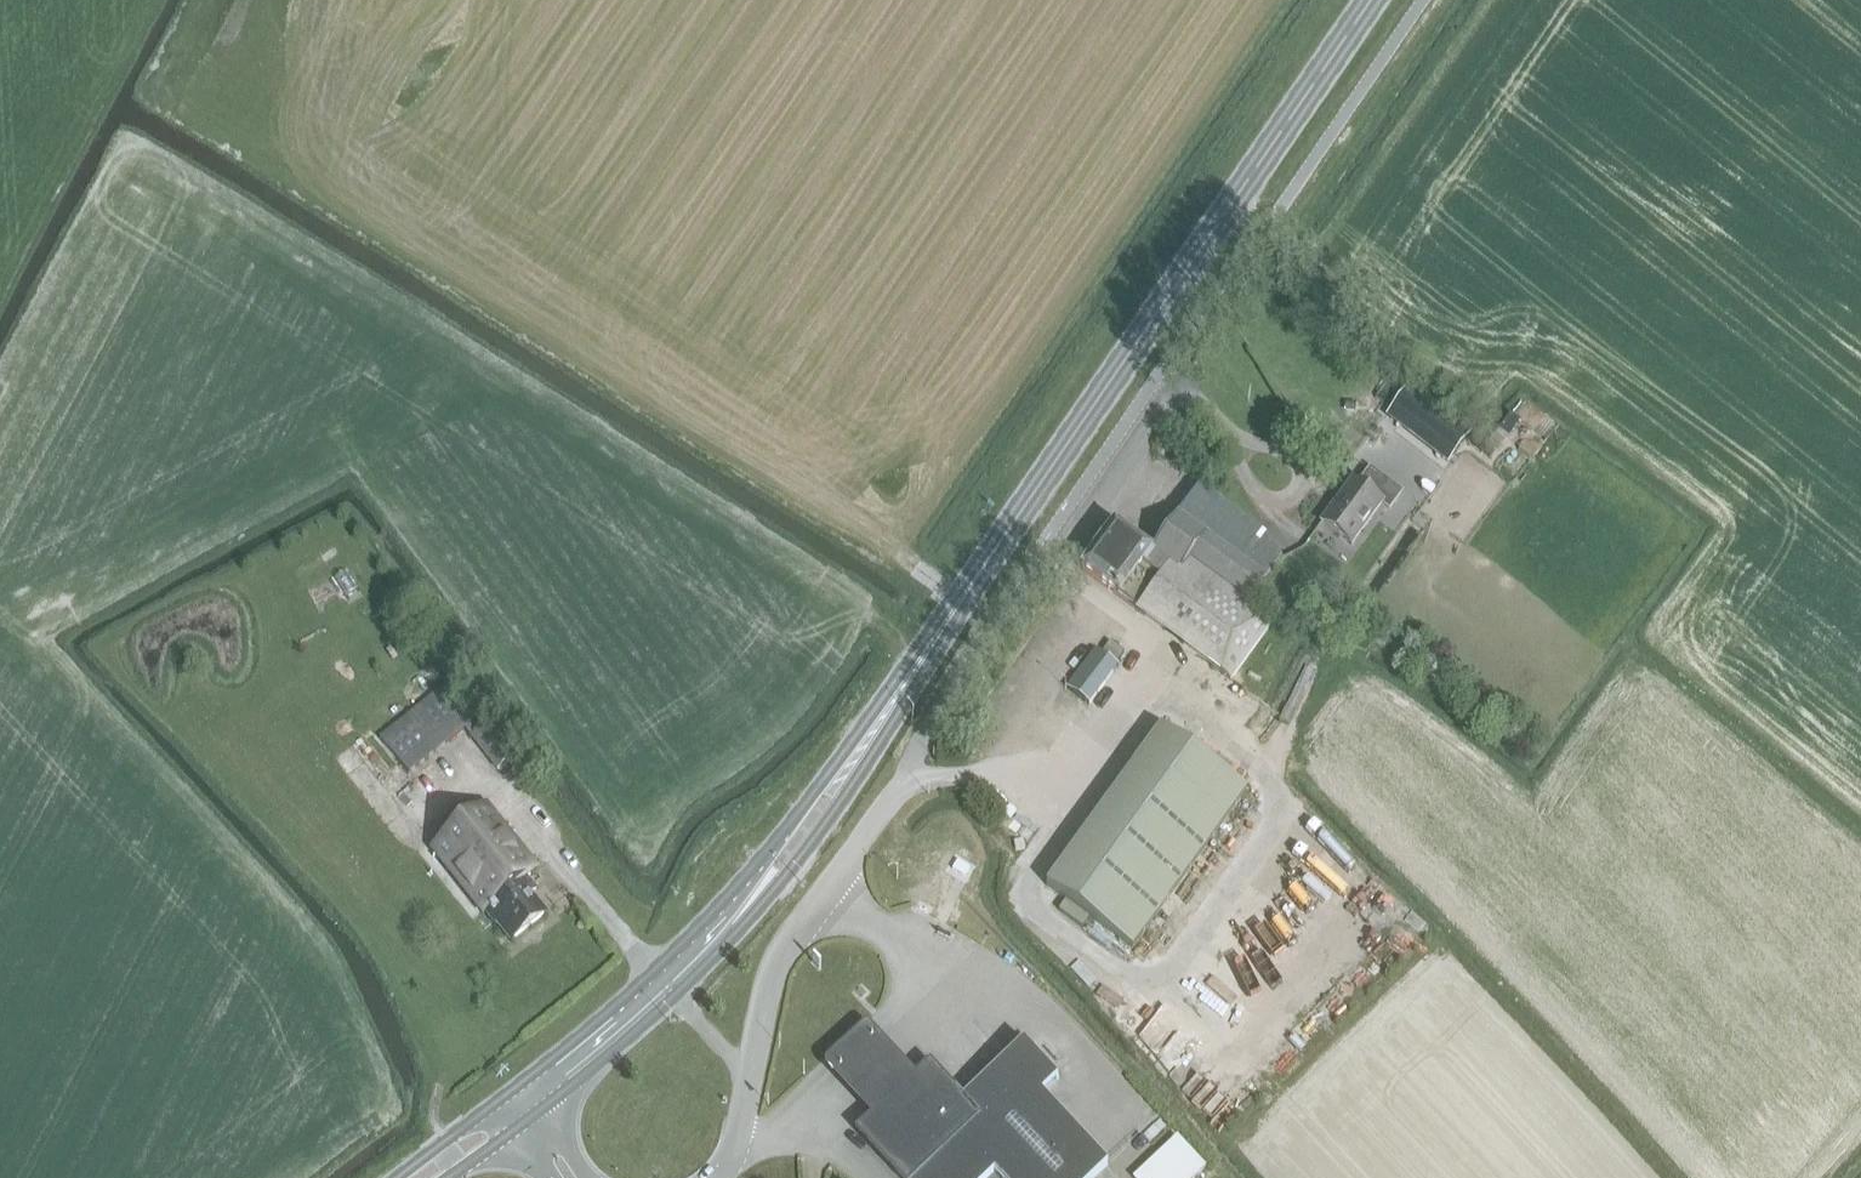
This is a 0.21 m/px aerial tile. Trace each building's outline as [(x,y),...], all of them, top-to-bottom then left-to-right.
[(1383,402),(1395,388),(1387,382),(1375,396),(1383,402)] [(1447,463),(1468,435),(1406,387),(1384,415),(1447,463)] [(1401,490),(1370,468),(1358,483),(1352,479),(1339,496),(1343,500),(1326,524),(1351,543),(1381,502),(1389,507),(1401,490)] [(1208,661),(1230,677),(1273,618),(1249,600),(1280,559),(1266,536),(1200,489),(1179,517),(1176,514),(1148,550),(1111,525),(1078,569),(1208,661)] [(1116,663),(1124,652),(1109,641),(1101,652),(1116,663)] [(1090,705),(1118,665),(1116,663),(1101,652),(1094,647),(1065,688),(1090,705)] [(407,774),(473,721),(445,686),(379,739),(407,774)] [(497,772),(515,758),(489,722),(470,736),(497,772)] [(1160,728),(1045,885),(1131,948),(1246,791),(1160,728)] [(545,914),(530,895),(535,891),(525,878),(537,869),(486,804),(430,846),(482,912),(484,911),(495,924),(496,923),(511,941),(545,914)] [(1041,1093),(1059,1077),(1025,1040),(1028,1038),(1027,1037),(962,1097),(930,1062),(933,1060),(932,1058),(855,1129),(901,1177),(985,1177),(993,1170),(1000,1177),(1092,1177),(1107,1165),(1041,1093)] [(831,1081),(879,1130),(921,1089),(873,1040),(831,1081)] [(1135,1175),(1138,1177),(1195,1177),(1210,1164),(1180,1133),(1135,1175)]
